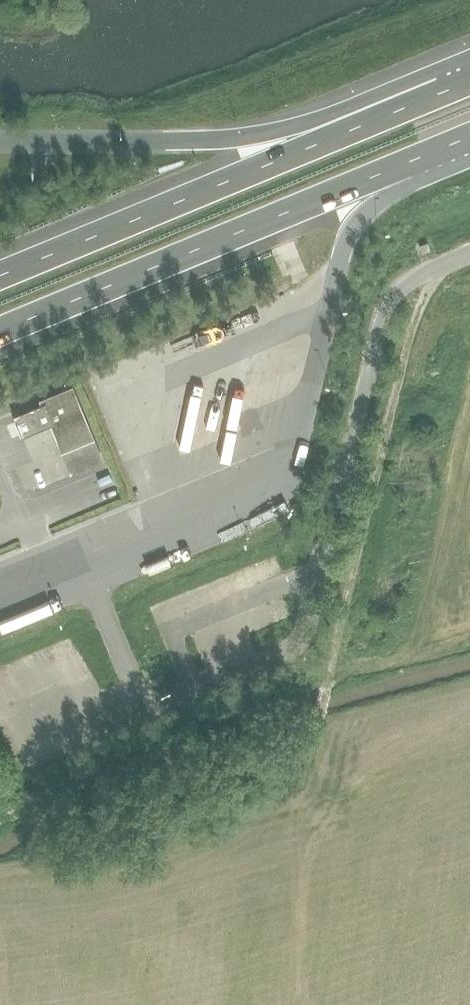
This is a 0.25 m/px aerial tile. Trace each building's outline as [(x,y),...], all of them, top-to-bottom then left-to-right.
[(265,363),(251,428),(264,431),(278,366),(265,363)] [(190,444),(217,450),(231,390),(204,384),(190,444)] [(71,473),(104,460),(74,386),(41,399),(43,404),(14,416),(22,435),(51,424),(71,473)]
